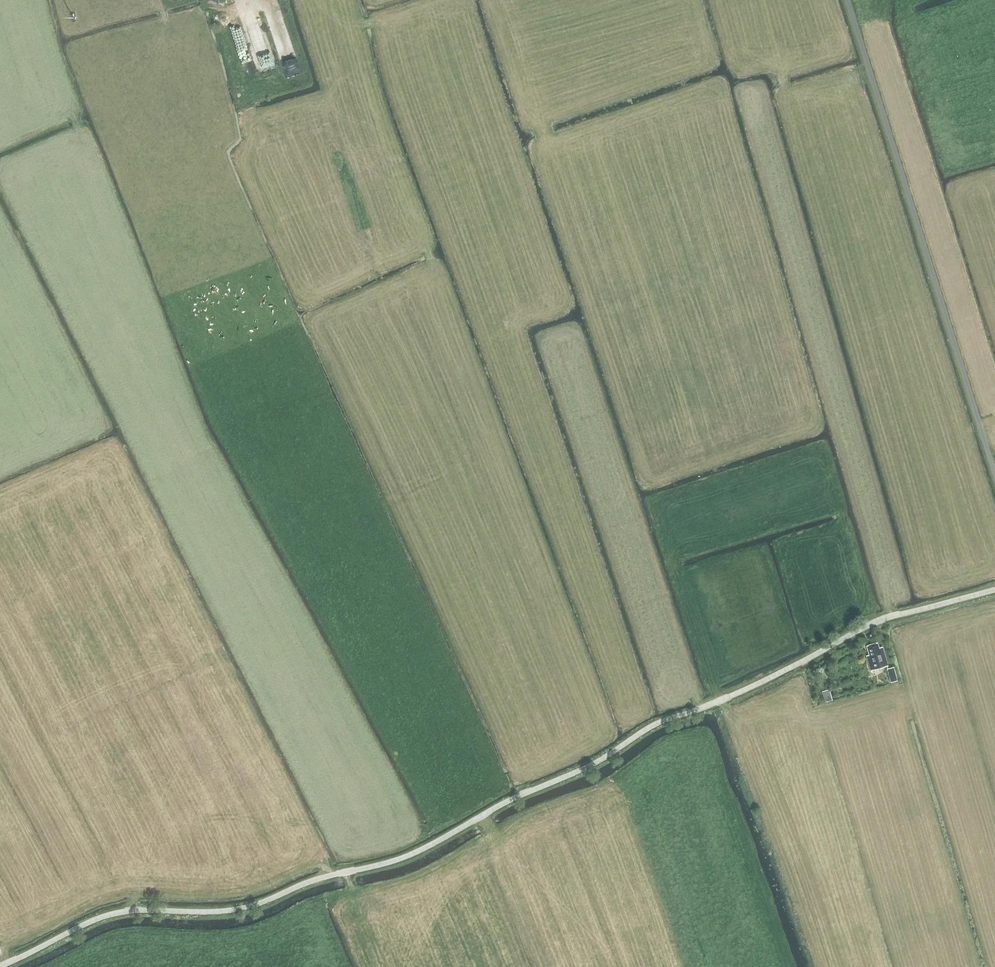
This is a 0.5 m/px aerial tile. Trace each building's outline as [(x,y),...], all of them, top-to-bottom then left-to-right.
[(282,63),(287,78),(302,73),(297,58),(282,63)] [(870,671),(887,666),(882,647),(879,648),(877,643),(866,646),(869,655),(866,656),(870,671)] [(896,681),(893,667),(887,669),(890,683),(896,681)] [(832,700),(828,689),(821,692),(825,702),(832,700)]
